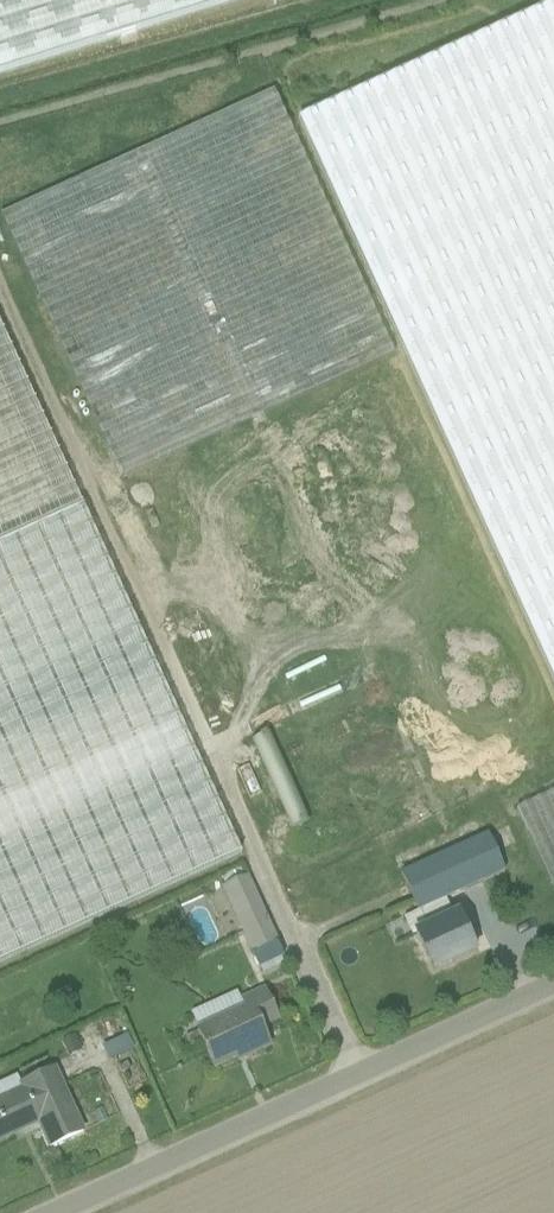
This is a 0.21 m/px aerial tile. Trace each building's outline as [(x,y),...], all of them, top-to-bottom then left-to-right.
[(236,0),(0,0),(0,73),(236,0)] [(298,121),(553,684),(553,5),(298,121)] [(1,217),(122,480),(395,355),(274,92),(1,217)] [(240,854),(0,318),(0,964),(240,854)] [(516,811),(551,888),(553,887),(553,793),(516,811)] [(418,912),(419,912),(445,900),(505,873),(481,819),(394,858),(418,912)] [(248,879),(224,890),(254,954),(277,944),(248,879)] [(454,918),(445,900),(419,912),(426,929),(415,934),(432,972),(475,952),(458,916),(454,918)] [(196,1032),(215,1068),(246,1054),(248,1057),(270,1047),(261,1027),(278,1019),(265,990),(241,1001),(245,1009),(196,1032)] [(61,992),(51,997),(56,1007),(65,1003),(61,992)] [(127,1035),(114,1041),(121,1056),(134,1051),(127,1035)] [(71,1037),(62,1042),(67,1055),(77,1051),(71,1037)] [(0,1104),(0,1136),(36,1119),(50,1148),(83,1133),(54,1070),(21,1086),(25,1094),(0,1104)]
